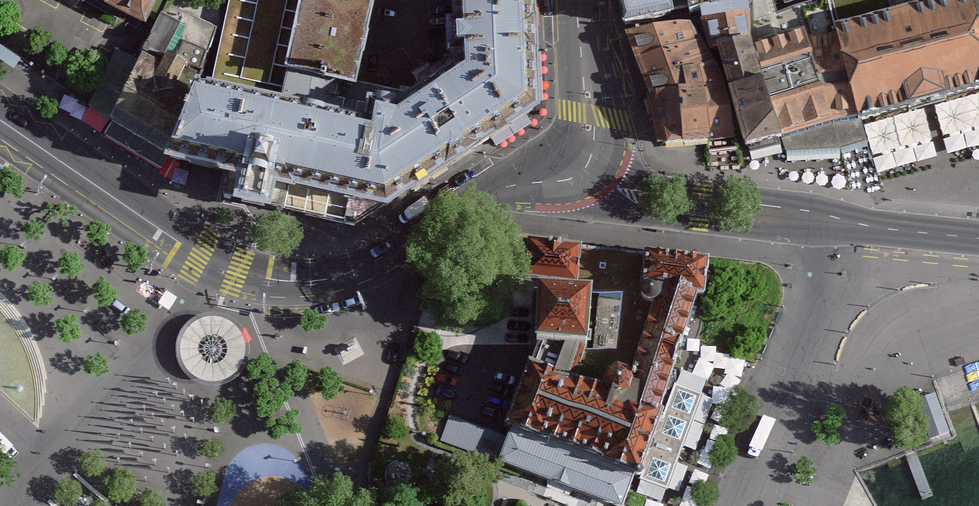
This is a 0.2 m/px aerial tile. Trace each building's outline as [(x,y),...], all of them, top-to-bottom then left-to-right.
[(148,32),(160,11),(165,0),(88,0),(148,32)] [(160,11),(167,14),(149,54),(144,65),(110,123),(108,127),(171,157),(198,80),(223,0),(165,0),(160,11)] [(214,83),(282,96),(284,87),(288,65),(302,0),(233,0),(214,83)] [(366,0),(302,0),(288,65),(349,78),(366,0)] [(536,102),(533,0),(458,0),(460,58),(536,102)] [(622,30),(674,20),(673,5),(687,2),(690,17),(700,15),(714,12),(713,4),(727,0),(617,0),(622,30)] [(700,15),(710,49),(716,47),(752,38),(750,0),(727,0),(713,4),(714,12),(700,15)] [(860,119),(905,107),(978,88),(978,26),(972,0),(936,0),(835,26),(837,34),(860,119)] [(682,71),(713,64),(689,25),(652,27),(628,32),(650,94),(684,91),(682,71)] [(805,28),(754,43),(782,138),(786,153),(842,151),(807,36),(805,28)] [(837,34),(807,36),(842,151),(867,143),(860,119),(837,34)] [(782,138),(754,43),(752,38),(716,47),(720,63),(739,142),(741,148),(782,138)] [(89,101),(110,123),(144,65),(119,53),(89,101)] [(372,96),(368,114),(353,223),(536,102),(460,58),(410,91),(396,101),(372,96)] [(684,91),(650,94),(657,147),(739,142),(720,63),(713,64),(682,71),(684,91)] [(349,78),(288,65),(284,87),(282,96),(368,114),(372,96),(396,101),(410,91),(349,78)] [(225,197),(353,223),(368,114),(282,96),(214,83),(198,80),(171,157),(208,167),(229,172),(225,197)] [(707,262),(535,243),(532,284),(553,285),(552,298),(522,298),(521,353),(558,356),(550,374),(524,366),(500,432),(508,435),(497,466),(604,505),(624,505),(629,492),(631,485),(632,485),(637,485),(640,484),(641,479),(639,476),(695,299),(703,298),(707,262)] [(215,323),(204,326),(193,333),(186,344),(183,357),(186,370),(193,380),(204,387),(217,389),(230,387),(240,379),(248,368),(250,355),(246,342),(238,331),(228,325),(215,323)] [(924,440),(949,435),(941,395),(916,400),(924,440)] [(455,419),(446,444),(496,461),(505,436),(455,419)]
